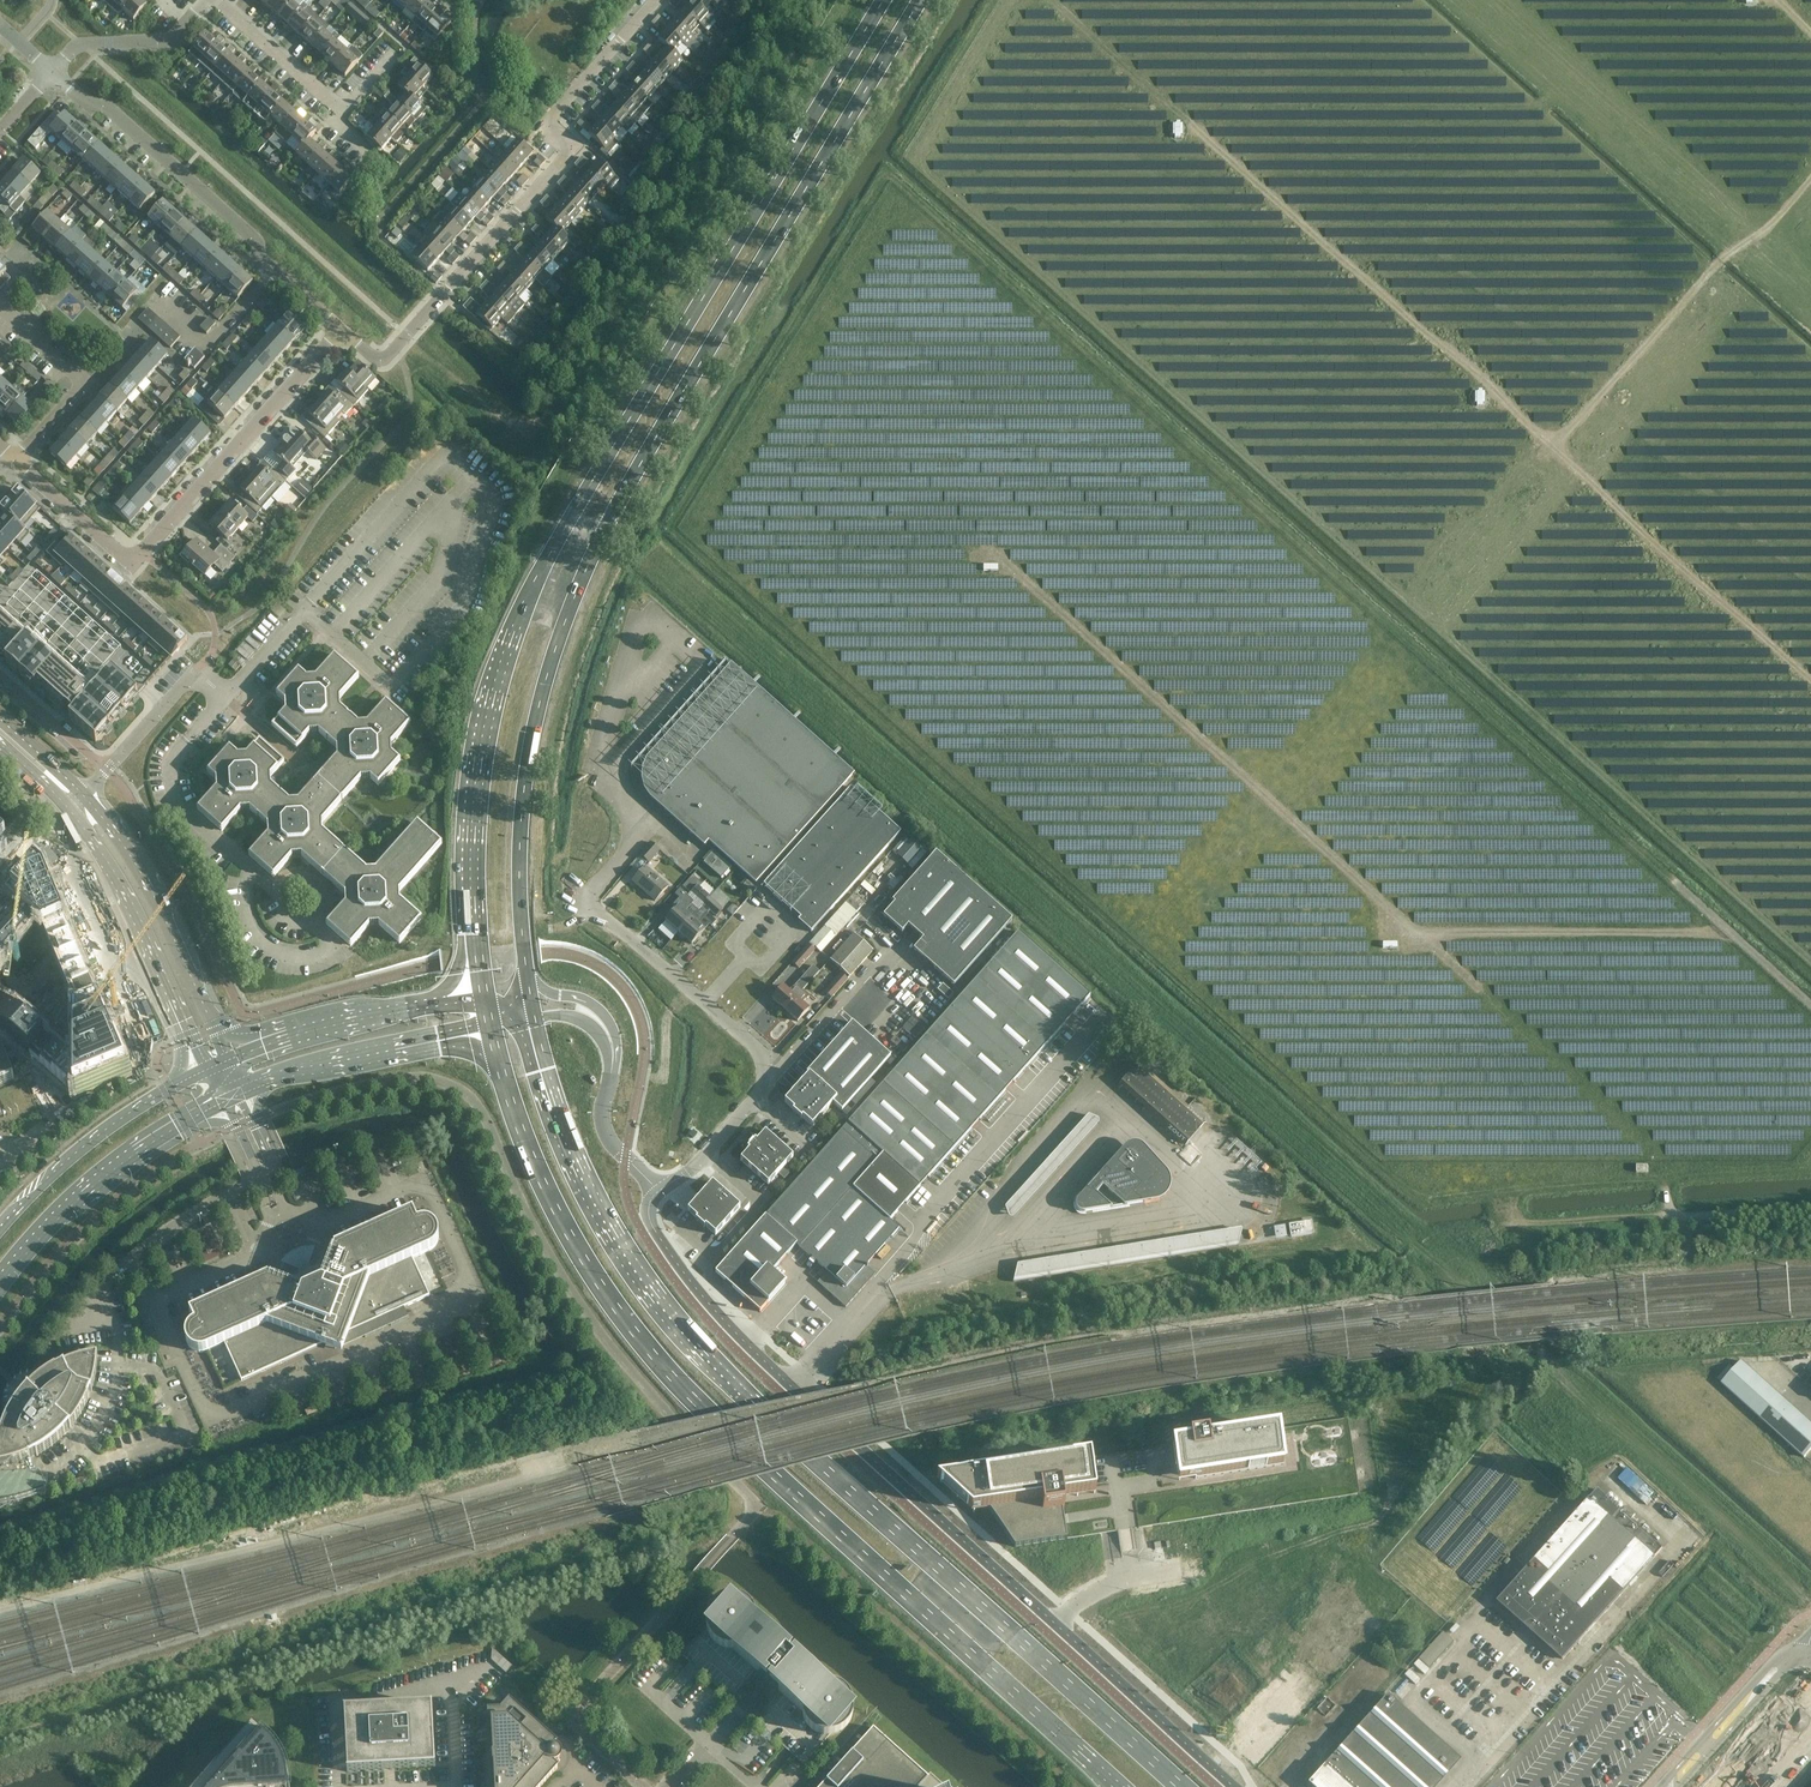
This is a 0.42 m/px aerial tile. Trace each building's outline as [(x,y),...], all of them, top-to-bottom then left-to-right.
[(112,0),(122,10),(132,0),(112,0)] [(122,10),(134,20),(146,7),(148,8),(153,2),(151,0),(146,0),(144,3),(140,0),(132,0),(122,10)] [(268,7),(279,17),(292,3),(294,0),(275,0),(268,7)] [(405,8),(412,0),(396,0),(405,8)] [(405,8),(416,18),(429,4),(431,6),(436,0),(435,0),(427,0),(426,1),(424,0),(412,0),(405,8)] [(669,4),(675,9),(678,5),(673,0),(669,4)] [(712,0),(694,0),(693,1),(709,15),(718,5),(712,0)] [(709,15),(693,1),(684,11),(700,25),(709,15)] [(292,3),(279,17),(290,27),(303,12),(292,3)] [(416,18),(412,22),(423,32),(424,31),(427,28),(439,13),(442,15),(446,10),(444,8),(442,6),(437,11),(431,6),(429,4),(416,18)] [(303,12),(290,27),(301,37),(319,17),(308,7),(303,12)] [(356,19),(361,13),(357,9),(352,16),(356,19)] [(700,25),(684,11),(676,20),(692,34),(700,25)] [(360,23),(366,17),(361,13),(356,19),(360,23)] [(427,28),(424,31),(435,41),(438,38),(450,24),(452,26),(457,20),(453,15),(448,21),(442,15),(439,13),(427,28)] [(664,21),(659,15),(655,19),(661,24),(664,21)] [(319,17),(301,37),(312,46),(325,32),(330,27),(319,17)] [(661,24),(655,19),(652,23),(657,28),(661,24)] [(692,34),(676,20),(667,30),(683,44),(692,34)] [(735,29),(731,26),(726,31),(730,34),(735,29)] [(374,35),(378,39),(384,33),(379,29),(374,35)] [(683,44),(667,30),(658,40),(683,61),(675,53),(683,44)] [(325,32),(312,46),(323,56),(336,42),(340,37),(334,32),(330,37),(325,32)] [(206,33),(193,48),(189,53),(200,63),(217,44),(219,46),(224,40),(219,36),(215,41),(206,33)] [(728,41),(722,36),(718,40),(724,45),(728,41)] [(722,44),(717,39),(708,49),(714,53),(722,44)] [(683,61),(658,40),(667,48),(662,53),(650,43),(647,47),(674,71),(683,61)] [(336,42),(323,56),(334,66),(347,52),(336,42)] [(217,44),(200,63),(211,73),(228,53),(230,55),(235,50),(230,46),(226,51),(219,46),(217,44)] [(347,52),(334,66),(345,76),(363,56),(352,46),(347,52)] [(674,71),(647,47),(643,51),(655,61),(650,67),(666,81),(674,71)] [(718,57),(710,51),(703,60),(710,66),(718,57)] [(228,53),(211,73),(222,83),(239,63),(241,65),(246,60),(241,55),(236,61),(230,55),(228,53)] [(419,65),(421,63),(415,58),(410,62),(416,67),(410,73),(408,75),(423,88),(433,77),(419,65)] [(639,68),(633,62),(630,66),(635,71),(639,68)] [(239,63),(222,83),(233,93),(250,73),(252,75),(257,69),(252,65),(247,71),(241,65),(239,63)] [(635,71),(630,66),(626,70),(632,75),(635,71)] [(666,81),(650,67),(641,76),(657,90),(666,81)] [(408,75),(410,73),(405,68),(401,73),(406,78),(398,87),(406,94),(407,94),(413,99),(423,88),(408,75)] [(250,73),(233,93),(244,102),(261,83),(263,84),(268,79),(263,75),(258,80),(252,75),(250,73)] [(657,90),(641,76),(633,86),(648,100),(657,90)] [(648,100),(633,86),(627,92),(615,82),(612,85),(640,110),(648,100)] [(261,83),(244,102),(255,112),(272,93),(274,94),(279,89),(274,85),(269,90),(263,84),(261,83)] [(640,110),(612,85),(609,89),(620,100),(615,105),(631,119),(640,110)] [(697,92),(691,87),(683,96),(689,101),(697,92)] [(272,93),(255,112),(265,122),(270,116),(283,102),(285,104),(290,99),(285,94),(280,100),(274,94),(272,93)] [(388,93),(386,95),(384,97),(389,102),(394,98),(388,93)] [(407,94),(406,94),(399,102),(397,105),(411,117),(421,106),(413,99),(407,94)] [(397,105),(399,102),(394,98),(389,102),(394,107),(389,113),(387,115),(406,132),(416,121),(411,117),(397,105)] [(631,119),(615,105),(610,111),(598,101),(595,105),(622,129),(631,119)] [(283,102),(270,116),(281,126),(294,112),(296,114),(301,109),(296,104),(291,110),(285,104),(283,102)] [(622,129),(595,105),(591,109),(603,119),(598,125),(613,139),(622,129)] [(387,115),(389,113),(384,108),(382,111),(379,113),(385,118),(379,124),(377,126),(392,139),(396,143),(406,132),(387,115)] [(62,117),(55,111),(28,142),(34,148),(50,130),(56,136),(71,119),(65,114),(62,117)] [(294,112),(281,126),(292,136),(305,122),(307,124),(312,118),(307,114),(302,120),(296,114),(294,112)] [(71,119),(56,136),(68,146),(83,130),(71,119)] [(377,126),(379,124),(374,119),(369,124),(375,129),(367,137),(381,150),(392,139),(377,126)] [(586,126),(581,121),(577,125),(583,130),(586,126)] [(672,121),(665,129),(670,133),(677,126),(672,121)] [(305,122),(292,136),(303,145),(303,146),(309,140),(316,133),(317,134),(323,128),(318,124),(313,129),(307,124),(305,122)] [(1182,135),(1183,123),(1173,123),(1173,134),(1175,135),(1175,138),(1181,138),(1181,135),(1182,135)] [(613,139),(598,125),(589,135),(605,149),(605,148),(610,152),(618,143),(613,139)] [(83,130),(68,146),(80,157),(95,140),(83,130)] [(668,138),(663,134),(657,141),(662,145),(668,138)] [(533,154),(512,136),(504,146),(508,150),(524,164),(533,154)] [(95,140),(80,157),(92,168),(107,151),(95,140)] [(317,147),(309,140),(303,146),(303,145),(295,153),(307,164),(320,150),(322,151),(326,146),(322,142),(317,147)] [(659,143),(654,140),(647,150),(651,153),(659,143)] [(399,146),(393,155),(400,161),(407,153),(399,146)] [(467,147),(449,164),(456,171),(473,154),(467,147)] [(320,150),(307,164),(318,173),(330,159),(332,161),(337,156),(333,151),(328,157),(322,151),(320,150)] [(524,164),(508,150),(500,160),(515,174),(524,164)] [(107,151),(92,168),(104,178),(119,162),(107,151)] [(587,162),(581,157),(574,165),(580,170),(587,162)] [(24,159),(14,171),(31,186),(41,174),(24,159)] [(330,159),(318,173),(329,183),(341,169),(343,171),(348,165),(343,161),(339,166),(332,161),(330,159)] [(534,163),(540,168),(543,164),(537,159),(534,163)] [(515,174),(500,160),(491,170),(507,184),(515,174)] [(599,161),(590,171),(606,185),(615,175),(599,161)] [(58,167),(52,162),(47,167),(53,172),(58,167)] [(119,162),(104,178),(116,189),(131,172),(119,162)] [(646,171),(639,166),(631,178),(637,182),(646,171)] [(58,167),(53,172),(59,177),(63,172),(58,167)] [(341,169),(329,183),(340,193),(352,180),(354,181),(359,175),(354,171),(349,176),(343,171),(341,169)] [(491,170),(482,179),(498,193),(503,198),(508,203),(512,199),(501,190),(507,184),(491,170)] [(14,171),(4,182),(20,197),(31,186),(14,171)] [(606,185),(590,171),(581,181),(597,195),(606,185)] [(131,172),(116,189),(128,200),(143,183),(131,172)] [(520,178),(526,183),(529,180),(523,175),(520,178)] [(597,195),(581,181),(576,187),(564,176),(560,180),(588,205),(597,195)] [(516,182),(522,188),(526,183),(520,178),(516,182)] [(474,189),(489,203),(494,198),(499,202),(503,198),(498,193),(482,179),(474,189)] [(588,205),(560,180),(557,184),(569,195),(564,200),(580,214),(588,205)] [(3,215),(10,208),(16,213),(26,202),(20,197),(4,182),(0,186),(0,212),(3,215)] [(69,187),(75,192),(80,187),(74,182),(69,187)] [(143,183),(128,200),(140,211),(155,194),(143,183)] [(52,196),(58,190),(53,185),(47,192),(52,196)] [(80,187),(75,192),(81,198),(82,197),(86,192),(80,187)] [(474,189),(465,199),(481,213),(489,203),(474,189)] [(73,196),(66,190),(62,195),(68,201),(73,196)] [(543,199),(549,204),(553,201),(547,196),(543,199)] [(87,202),(96,211),(101,206),(91,197),(87,202)] [(481,213),(465,199),(456,208),(472,222),(477,217),(487,226),(491,222),(485,217),(480,213),(481,213)] [(543,199),(540,203),(546,208),(549,204),(543,199)] [(580,214),(564,200),(555,210),(571,224),(580,214)] [(148,218),(160,228),(175,211),(163,201),(148,218)] [(38,213),(43,207),(38,202),(32,208),(38,213)] [(89,211),(83,205),(78,210),(85,216),(89,211)] [(101,206),(96,211),(109,222),(114,217),(101,206)] [(472,222),(456,208),(448,218),(463,232),(472,222)] [(571,224),(555,210),(546,221),(555,228),(562,234),(563,233),(571,224)] [(89,211),(85,216),(90,221),(95,216),(89,211)] [(175,211),(160,228),(171,238),(186,221),(175,211)] [(33,229),(44,239),(59,222),(48,212),(33,229)] [(27,214),(22,219),(27,224),(32,218),(27,214)] [(488,214),(485,217),(491,222),(494,219),(488,214)] [(415,224),(412,222),(413,219),(406,216),(401,226),(412,231),(415,224)] [(448,218),(439,228),(455,242),(460,236),(470,246),(474,242),(468,237),(463,232),(448,218)] [(96,226),(107,236),(112,231),(100,220),(96,226)] [(186,221),(171,238),(182,248),(197,231),(186,221)] [(59,222),(44,239),(56,249),(71,232),(59,222)] [(119,222),(114,227),(120,233),(125,227),(119,222)] [(455,242),(439,228),(434,223),(425,233),(430,238),(446,252),(446,251),(451,256),(456,261),(460,257),(449,248),(455,242)] [(535,227),(541,232),(544,228),(538,223),(535,227)] [(82,240),(87,236),(78,224),(73,228),(82,240)] [(535,227),(531,231),(537,236),(541,232),(535,227)] [(611,232),(603,227),(600,231),(608,237),(611,232)] [(555,228),(546,237),(562,251),(571,241),(563,233),(562,234),(555,228)] [(112,231),(107,236),(119,246),(123,241),(112,231)] [(197,231),(182,248),(193,258),(208,241),(197,231)] [(71,232),(56,249),(67,259),(82,242),(71,232)] [(471,233),(468,237),(474,242),(477,238),(471,233)] [(133,234),(128,239),(140,250),(145,245),(133,234)] [(562,251),(546,237),(538,247),(553,261),(562,251)] [(446,252),(430,238),(422,247),(437,261),(446,252)] [(123,241),(119,246),(130,256),(134,251),(123,241)] [(208,241),(193,258),(204,268),(219,251),(208,241)] [(82,242),(67,259),(78,269),(93,252),(82,242)] [(553,261),(538,247),(533,253),(521,243),(518,246),(523,251),(529,257),(545,271),(553,261)] [(523,251),(518,246),(514,250),(520,255),(523,251)] [(437,261),(422,247),(413,257),(428,271),(437,261)] [(156,255),(150,249),(145,255),(151,260),(156,255)] [(134,251),(130,256),(135,261),(140,256),(134,251)] [(219,251),(204,268),(215,278),(230,261),(219,251)] [(93,252),(78,269),(89,279),(104,262),(93,252)] [(156,255),(151,260),(157,265),(162,260),(156,255)] [(456,261),(451,256),(447,260),(453,265),(456,261)] [(545,271),(529,257),(521,266),(536,280),(543,287),(549,281),(541,274),(545,271)] [(230,261),(215,278),(227,288),(242,271),(230,261)] [(104,262),(89,279),(100,289),(115,272),(104,262)] [(536,280),(521,266),(515,272),(504,262),(500,266),(527,290),(536,280)] [(10,278),(4,273),(7,270),(0,264),(0,290),(10,278)] [(527,290),(500,266),(497,270),(508,280),(503,286),(519,300),(527,290)] [(178,275),(172,269),(168,275),(174,280),(178,275)] [(242,271),(227,288),(238,298),(253,281),(242,271)] [(115,272),(100,289),(112,299),(126,282),(115,272)] [(436,272),(431,278),(436,283),(442,277),(436,272)] [(178,275),(174,280),(179,285),(184,280),(178,275)] [(519,300),(503,286),(498,291),(487,281),(483,285),(510,309),(519,300)] [(126,282),(112,299),(123,309),(138,292),(126,282)] [(510,309),(483,285),(480,289),(491,299),(486,305),(502,319),(510,309)] [(201,295),(195,290),(190,295),(196,300),(201,295)] [(576,299),(569,292),(561,301),(568,308),(576,299)] [(201,295),(196,300),(202,305),(206,300),(201,295)] [(272,299),(267,295),(261,301),(267,306),(272,299)] [(502,319),(486,305),(482,310),(475,304),(474,305),(469,300),(463,307),(490,331),(492,329),(493,329),(502,319)] [(567,308),(558,301),(555,305),(564,312),(567,308)] [(148,308),(138,319),(144,324),(153,313),(148,308)] [(223,315),(217,310),(213,315),(218,320),(223,315)] [(252,312),(247,317),(252,322),(257,316),(252,312)] [(153,313),(144,324),(149,329),(159,318),(153,313)] [(289,314),(278,325),(295,340),(305,329),(289,314)] [(247,317),(242,324),(247,328),(252,322),(247,317)] [(159,318),(149,329),(154,334),(164,323),(159,318)] [(209,318),(200,328),(206,334),(216,324),(209,318)] [(553,330),(542,321),(534,329),(545,339),(553,330)] [(164,323),(154,334),(160,338),(169,327),(164,323)] [(278,325),(268,336),(285,351),(295,340),(278,325)] [(169,327),(160,338),(165,343),(175,332),(169,327)] [(543,342),(530,331),(524,339),(536,350),(543,342)] [(165,343),(170,348),(180,337),(175,332),(165,343)] [(232,334),(227,340),(232,344),(237,339),(232,334)] [(268,336),(258,347),(275,362),(285,351),(268,336)] [(151,340),(141,352),(157,367),(168,355),(151,340)] [(227,340),(222,346),(227,350),(232,344),(227,340)] [(2,341),(0,344),(0,349),(4,352),(8,347),(2,341)] [(8,347),(4,352),(9,357),(13,352),(8,347)] [(258,347),(248,359),(265,374),(275,362),(258,347)] [(188,368),(190,366),(194,369),(205,357),(194,348),(184,360),(187,364),(186,366),(188,368)] [(141,352),(131,363),(147,378),(157,367),(141,352)] [(212,356),(207,362),(212,367),(217,361),(212,356)] [(248,359),(238,370),(255,385),(265,374),(248,359)] [(30,367),(24,362),(20,367),(26,372),(30,367)] [(207,362),(201,368),(207,373),(212,367),(207,362)] [(131,363),(121,374),(137,389),(147,378),(131,363)] [(367,388),(376,379),(358,363),(349,373),(367,389),(367,388)] [(189,375),(184,370),(179,376),(184,381),(189,375)] [(238,370),(228,381),(245,396),(255,385),(238,370)] [(349,373),(348,371),(338,382),(344,388),(340,393),(354,406),(369,390),(367,388),(367,389),(349,373)] [(121,374),(111,385),(127,400),(137,389),(121,374)] [(0,378),(0,401),(12,388),(0,378)] [(192,379),(186,385),(192,390),(197,384),(192,379)] [(47,389),(51,386),(45,380),(41,384),(47,389)] [(228,381),(218,392),(235,407),(245,396),(228,381)] [(111,385),(101,396),(117,411),(127,400),(111,385)] [(169,387),(164,393),(169,397),(174,392),(169,387)] [(0,401),(0,408),(8,415),(23,398),(12,388),(0,401)] [(1485,403),(1485,391),(1475,391),(1475,403),(1477,403),(1477,406),(1483,407),(1483,403),(1485,403)] [(225,419),(235,407),(218,392),(208,404),(225,419)] [(319,403),(337,420),(343,413),(346,416),(354,406),(340,393),(335,398),(329,392),(319,403)] [(164,393),(159,399),(164,403),(169,397),(164,393)] [(101,396),(91,408),(107,423),(117,411),(101,396)] [(390,408),(388,406),(393,401),(389,397),(378,408),(385,414),(390,408)] [(23,398),(8,415),(19,425),(34,408),(23,398)] [(178,405),(173,401),(167,407),(172,411),(178,405)] [(337,420),(319,403),(309,414),(316,420),(311,426),(313,428),(311,430),(317,436),(319,433),(325,438),(340,422),(337,420)] [(91,408),(81,419),(97,434),(107,423),(91,408)] [(149,409),(144,415),(149,420),(155,414),(149,409)] [(144,426),(149,420),(144,415),(139,421),(144,426)] [(158,417),(152,423),(158,428),(163,422),(158,417)] [(373,423),(367,417),(361,423),(368,429),(373,423)] [(81,419),(71,430),(87,445),(97,434),(81,419)] [(211,434),(194,419),(184,431),(201,446),(211,434)] [(152,423),(147,429),(152,434),(158,428),(152,423)] [(296,470),(293,468),(307,451),(317,460),(326,449),(309,434),(306,437),(296,428),(274,453),(284,462),(278,468),(289,478),(296,470)] [(61,441),(77,456),(87,445),(71,430),(61,441)] [(190,457),(201,446),(184,431),(174,442),(190,457)] [(129,432),(124,438),(129,442),(135,437),(134,436),(129,432)] [(118,444),(123,448),(129,442),(124,438),(118,444)] [(138,439),(132,445),(138,450),(143,444),(138,439)] [(61,441),(50,453),(67,468),(77,456),(61,441)] [(174,442),(164,453),(180,468),(190,457),(174,442)] [(336,449),(343,455),(347,450),(340,444),(336,449)] [(127,451),(132,456),(138,450),(132,445),(127,451)] [(164,453),(154,464),(170,479),(180,468),(164,453)] [(109,454),(104,460),(109,465),(114,459),(109,454)] [(103,471),(109,465),(104,460),(98,466),(103,471)] [(117,462),(112,468),(117,473),(123,467),(118,462),(117,462)] [(170,479),(154,464),(144,475),(160,490),(170,479)] [(112,479),(117,473),(112,468),(106,474),(112,479)] [(261,468),(252,479),(273,498),(288,482),(273,469),(268,474),(261,468)] [(144,475),(134,487),(150,502),(160,490),(144,475)] [(84,483),(89,488),(94,481),(89,477),(84,483)] [(273,498),(252,479),(242,490),(249,496),(244,501),(258,514),(273,498)] [(311,489),(303,482),(297,489),(305,496),(311,489)] [(98,484),(92,490),(97,495),(102,489),(98,484)] [(134,487),(124,498),(140,513),(150,502),(134,487)] [(14,494),(9,499),(31,519),(40,509),(18,489),(14,494)] [(124,498),(113,509),(130,524),(140,513),(124,498)] [(9,499),(1,509),(29,534),(30,534),(23,528),(31,519),(9,499)] [(231,502),(220,513),(238,529),(248,518),(253,522),(254,521),(256,523),(257,522),(262,526),(264,524),(257,518),(258,516),(247,506),(242,512),(231,502)] [(297,509),(290,503),(285,509),(292,514),(297,509)] [(0,522),(0,525),(21,544),(29,534),(1,509),(0,509),(5,513),(7,515),(0,522)] [(238,529),(220,513),(210,525),(221,535),(216,540),(221,545),(228,551),(233,545),(228,541),(238,529)] [(276,530),(282,523),(276,518),(270,525),(276,530)] [(8,550),(16,540),(20,544),(21,544),(0,525),(0,543),(8,550)] [(54,529),(49,534),(53,538),(57,532),(54,529)] [(62,546),(51,558),(61,567),(81,544),(65,530),(56,541),(62,546)] [(49,534),(44,540),(48,543),(53,538),(49,534)] [(236,558),(228,551),(221,545),(213,554),(197,539),(183,556),(205,576),(215,565),(223,572),(236,558)] [(81,544),(61,567),(65,563),(74,571),(90,553),(86,549),(87,548),(82,544),(81,545),(81,544)] [(37,548),(32,554),(35,557),(40,552),(37,548)] [(90,553),(74,571),(84,579),(80,584),(100,562),(90,553)] [(32,554),(27,559),(30,562),(32,561),(35,557),(32,554)] [(39,560),(35,563),(41,568),(44,565),(39,560)] [(100,562),(80,584),(90,593),(110,571),(100,562)] [(19,568),(14,573),(18,576),(23,571),(19,568)] [(110,571),(90,593),(100,601),(120,579),(110,571)] [(14,573),(10,578),(13,582),(18,576),(14,573)] [(54,574),(51,578),(57,583),(60,579),(54,574)] [(120,579),(100,601),(109,610),(129,588),(125,584),(126,583),(121,579),(120,580),(120,579)] [(68,587),(65,590),(71,595),(74,591),(68,587)] [(129,588),(109,610),(119,619),(139,596),(129,588)] [(74,591),(71,595),(76,600),(79,596),(74,591)] [(139,596),(119,619),(121,617),(130,625),(148,605),(139,596)] [(88,604),(84,607),(90,612),(93,609),(88,604)] [(148,605),(130,625),(140,634),(158,614),(148,605)] [(93,609),(90,612),(95,617),(98,613),(93,609)] [(158,614),(140,634),(141,634),(142,632),(151,640),(147,644),(148,645),(168,622),(158,614)] [(68,718),(96,742),(138,695),(112,672),(89,697),(0,616),(0,656),(68,718)] [(107,621),(104,625),(109,630),(112,626),(107,621)] [(168,622),(148,645),(158,653),(177,631),(168,622)] [(112,626),(109,630),(114,634),(118,631),(112,626)] [(177,631),(158,653),(158,654),(162,649),(171,657),(171,658),(187,640),(177,631)] [(126,638),(123,642),(128,647),(132,643),(126,638)] [(132,643),(128,647),(134,652),(137,648),(132,643)] [(146,656),(142,659),(148,664),(151,660),(146,656)] [(285,711),(272,726),(297,748),(310,733),(312,733),(316,733),(320,733),(328,740),(337,729),(339,731),(351,717),(346,713),(342,709),(340,708),(340,699),(358,678),(348,668),(345,666),(334,656),(316,677),(306,678),(298,671),(277,695),(285,702),(285,711)] [(151,660),(148,664),(153,669),(156,665),(151,660)] [(229,666),(234,671),(235,672),(241,666),(234,660),(229,666)] [(651,797),(706,846),(706,845),(705,844),(708,840),(756,882),(852,775),(731,666),(647,759),(643,769),(643,779),(645,789),(651,797)] [(358,724),(356,722),(351,717),(339,731),(337,729),(328,740),(337,748),(338,757),(320,778),(343,799),(361,779),(370,778),(378,785),(400,761),(392,754),(391,745),(410,724),(386,702),(367,723),(358,724)] [(216,788),(206,800),(198,809),(222,831),(240,810),(250,809),(259,817),(270,804),(272,805),(282,794),(272,786),(272,777),(286,761),(261,739),(253,747),(246,755),(237,755),(229,748),(208,772),(216,779),(216,788)] [(290,802),(282,794),(272,805),(270,804),(259,817),(267,825),(268,834),(249,855),(273,877),(292,856),(301,855),(325,876),(346,852),(323,831),(322,822),(343,799),(320,778),(299,801),(290,802)] [(851,787),(761,887),(762,887),(764,885),(801,917),(798,920),(811,931),(810,931),(811,932),(901,831),(851,787)] [(366,870),(346,852),(325,876),(345,894),(345,903),(327,924),(351,946),(370,925),(379,924),(400,943),(421,919),(400,900),(400,891),(441,844),(417,823),(375,870),(366,870)] [(651,842),(640,854),(649,863),(660,850),(651,842)] [(890,856),(895,862),(907,849),(901,844),(890,856)] [(909,926),(920,935),(919,936),(923,940),(913,950),(953,986),(1012,921),(968,881),(935,852),(892,902),(894,904),(884,916),(903,933),(909,926)] [(0,913),(0,1026),(73,1092),(126,1070),(42,867),(0,913)] [(655,901),(668,886),(645,867),(633,881),(655,901)] [(683,886),(703,904),(710,897),(697,885),(699,883),(691,877),(683,886)] [(752,884),(747,890),(752,894),(756,888),(752,884)] [(665,920),(679,932),(692,917),(685,911),(694,901),(686,893),(681,899),(683,901),(665,920)] [(717,893),(712,899),(710,897),(703,904),(716,916),(728,903),(717,893)] [(845,903),(808,944),(812,947),(812,946),(820,953),(856,913),(855,912),(861,906),(853,899),(847,905),(845,903)] [(727,911),(732,916),(738,909),(733,904),(727,911)] [(692,917),(679,932),(692,944),(709,924),(712,926),(716,921),(708,913),(699,923),(692,917)] [(773,1207),(716,1271),(715,1272),(760,1312),(785,1284),(771,1272),(796,1243),(828,1271),(818,1283),(845,1307),(875,1274),(866,1266),(899,1228),(890,1220),(920,1187),(1090,996),(1018,932),(777,1202),(775,1200),(771,1205),(773,1207)] [(872,951),(854,935),(854,934),(831,960),(850,976),(872,951)] [(815,950),(812,947),(808,944),(793,962),(799,968),(815,950)] [(772,999),(785,1010),(803,990),(822,968),(817,964),(798,985),(797,984),(790,992),(784,986),(772,999)] [(825,991),(832,997),(848,979),(841,973),(825,991)] [(803,990),(785,1010),(797,1021),(809,1008),(802,1003),(809,995),(803,990)] [(890,1057),(888,1054),(852,1022),(806,1073),(808,1075),(784,1101),(812,1127),(833,1103),(842,1111),(890,1057)] [(15,1078),(2,1049),(0,1050),(0,1084),(15,1078)] [(1120,1086),(1128,1094),(1129,1095),(1131,1093),(1137,1099),(1136,1101),(1185,1145),(1204,1123),(1139,1064),(1120,1086)] [(1088,1115),(1005,1207),(1009,1216),(1013,1217),(1098,1124),(1099,1121),(1097,1119),(1088,1115)] [(740,1160),(754,1172),(768,1185),(793,1157),(779,1144),(765,1132),(740,1160)] [(1111,1173),(1105,1168),(1077,1200),(1076,1202),(1075,1203),(1075,1206),(1076,1207),(1076,1209),(1077,1210),(1079,1212),(1080,1212),(1082,1213),(1084,1213),(1144,1203),(1134,1194),(1153,1173),(1129,1152),(1111,1173)] [(687,1210),(701,1222),(715,1235),(740,1207),(726,1195),(712,1182),(687,1210)] [(203,1352),(207,1351),(224,1343),(241,1381),(355,1330),(430,1296),(413,1258),(430,1250),(433,1248),(436,1245),(438,1242),(439,1238),(439,1234),(438,1230),(436,1227),(433,1224),(429,1222),(425,1221),(421,1222),(418,1223),(413,1212),(335,1247),(331,1260),(280,1283),(267,1278),(190,1313),(195,1324),(191,1326),(188,1329),(187,1332),(186,1336),(186,1340),(187,1344),(189,1347),(192,1350),(195,1352),(199,1352),(203,1352)] [(1311,1221),(1289,1225),(1291,1237),(1313,1233),(1311,1221)] [(1242,1230),(1018,1264),(1014,1283),(1238,1247),(1242,1230)] [(451,1266),(441,1267),(443,1286),(453,1285),(451,1266)] [(42,1378),(41,1377),(40,1379),(41,1379),(36,1386),(31,1393),(25,1388),(22,1391),(20,1394),(26,1399),(20,1405),(13,1410),(12,1410),(11,1411),(12,1412),(9,1417),(5,1425),(4,1425),(4,1427),(5,1427),(2,1433),(1,1433),(0,1437),(0,1511),(15,1500),(30,1496),(45,1490),(30,1458),(36,1455),(37,1456),(47,1450),(57,1442),(66,1434),(65,1433),(70,1428),(70,1429),(78,1419),(84,1409),(89,1398),(88,1397),(91,1391),(92,1391),(95,1379),(97,1367),(98,1355),(86,1357),(74,1360),(62,1365),(62,1366),(56,1369),(56,1368),(54,1369),(55,1370),(49,1373),(42,1378)] [(1722,1384),(1805,1458),(1810,1451),(1810,1423),(1742,1361),(1722,1383),(1722,1384)] [(1336,1418),(1336,1434),(1345,1434),(1345,1443),(1351,1443),(1351,1418),(1336,1418)] [(1190,1442),(1173,1444),(1179,1481),(1195,1478),(1283,1465),(1277,1428),(1209,1439),(1208,1433),(1189,1436),(1190,1442)] [(1090,1457),(937,1481),(971,1513),(990,1510),(1014,1547),(1067,1539),(1063,1509),(1064,1509),(1062,1499),(1095,1493),(1090,1457)] [(1618,1474),(1643,1501),(1654,1491),(1628,1464),(1618,1474)] [(77,1486),(89,1482),(87,1476),(75,1480),(77,1486)] [(1499,1602),(1526,1626),(1563,1659),(1663,1548),(1646,1532),(1649,1528),(1644,1523),(1640,1528),(1631,1519),(1635,1514),(1626,1506),(1625,1507),(1616,1499),(1613,1503),(1607,1497),(1598,1490),(1587,1502),(1582,1497),(1551,1531),(1557,1536),(1499,1602)] [(681,1654),(687,1660),(694,1666),(768,1732),(789,1751),(803,1764),(853,1709),(730,1599),(681,1654)] [(1424,1674),(1428,1669),(1419,1661),(1415,1665),(1424,1674)] [(1416,1683),(1420,1678),(1411,1669),(1407,1674),(1416,1683)] [(1313,1786),(1436,1786),(1460,1760),(1388,1695),(1309,1783),(1313,1786)] [(509,1703),(501,1712),(489,1713),(491,1753),(494,1752),(494,1756),(494,1763),(495,1763),(495,1767),(492,1767),(493,1786),(540,1786),(557,1768),(554,1765),(553,1748),(556,1745),(509,1703)] [(432,1705),(343,1710),(347,1772),(436,1767),(432,1705)] [(191,1786),(290,1786),(289,1777),(287,1767),(283,1757),(278,1748),(271,1740),(264,1733),(250,1721),(191,1786)] [(833,1772),(820,1786),(939,1786),(873,1728),(833,1772)] [(840,1763),(839,1762),(835,1759),(827,1767),(833,1772),(840,1763)]
